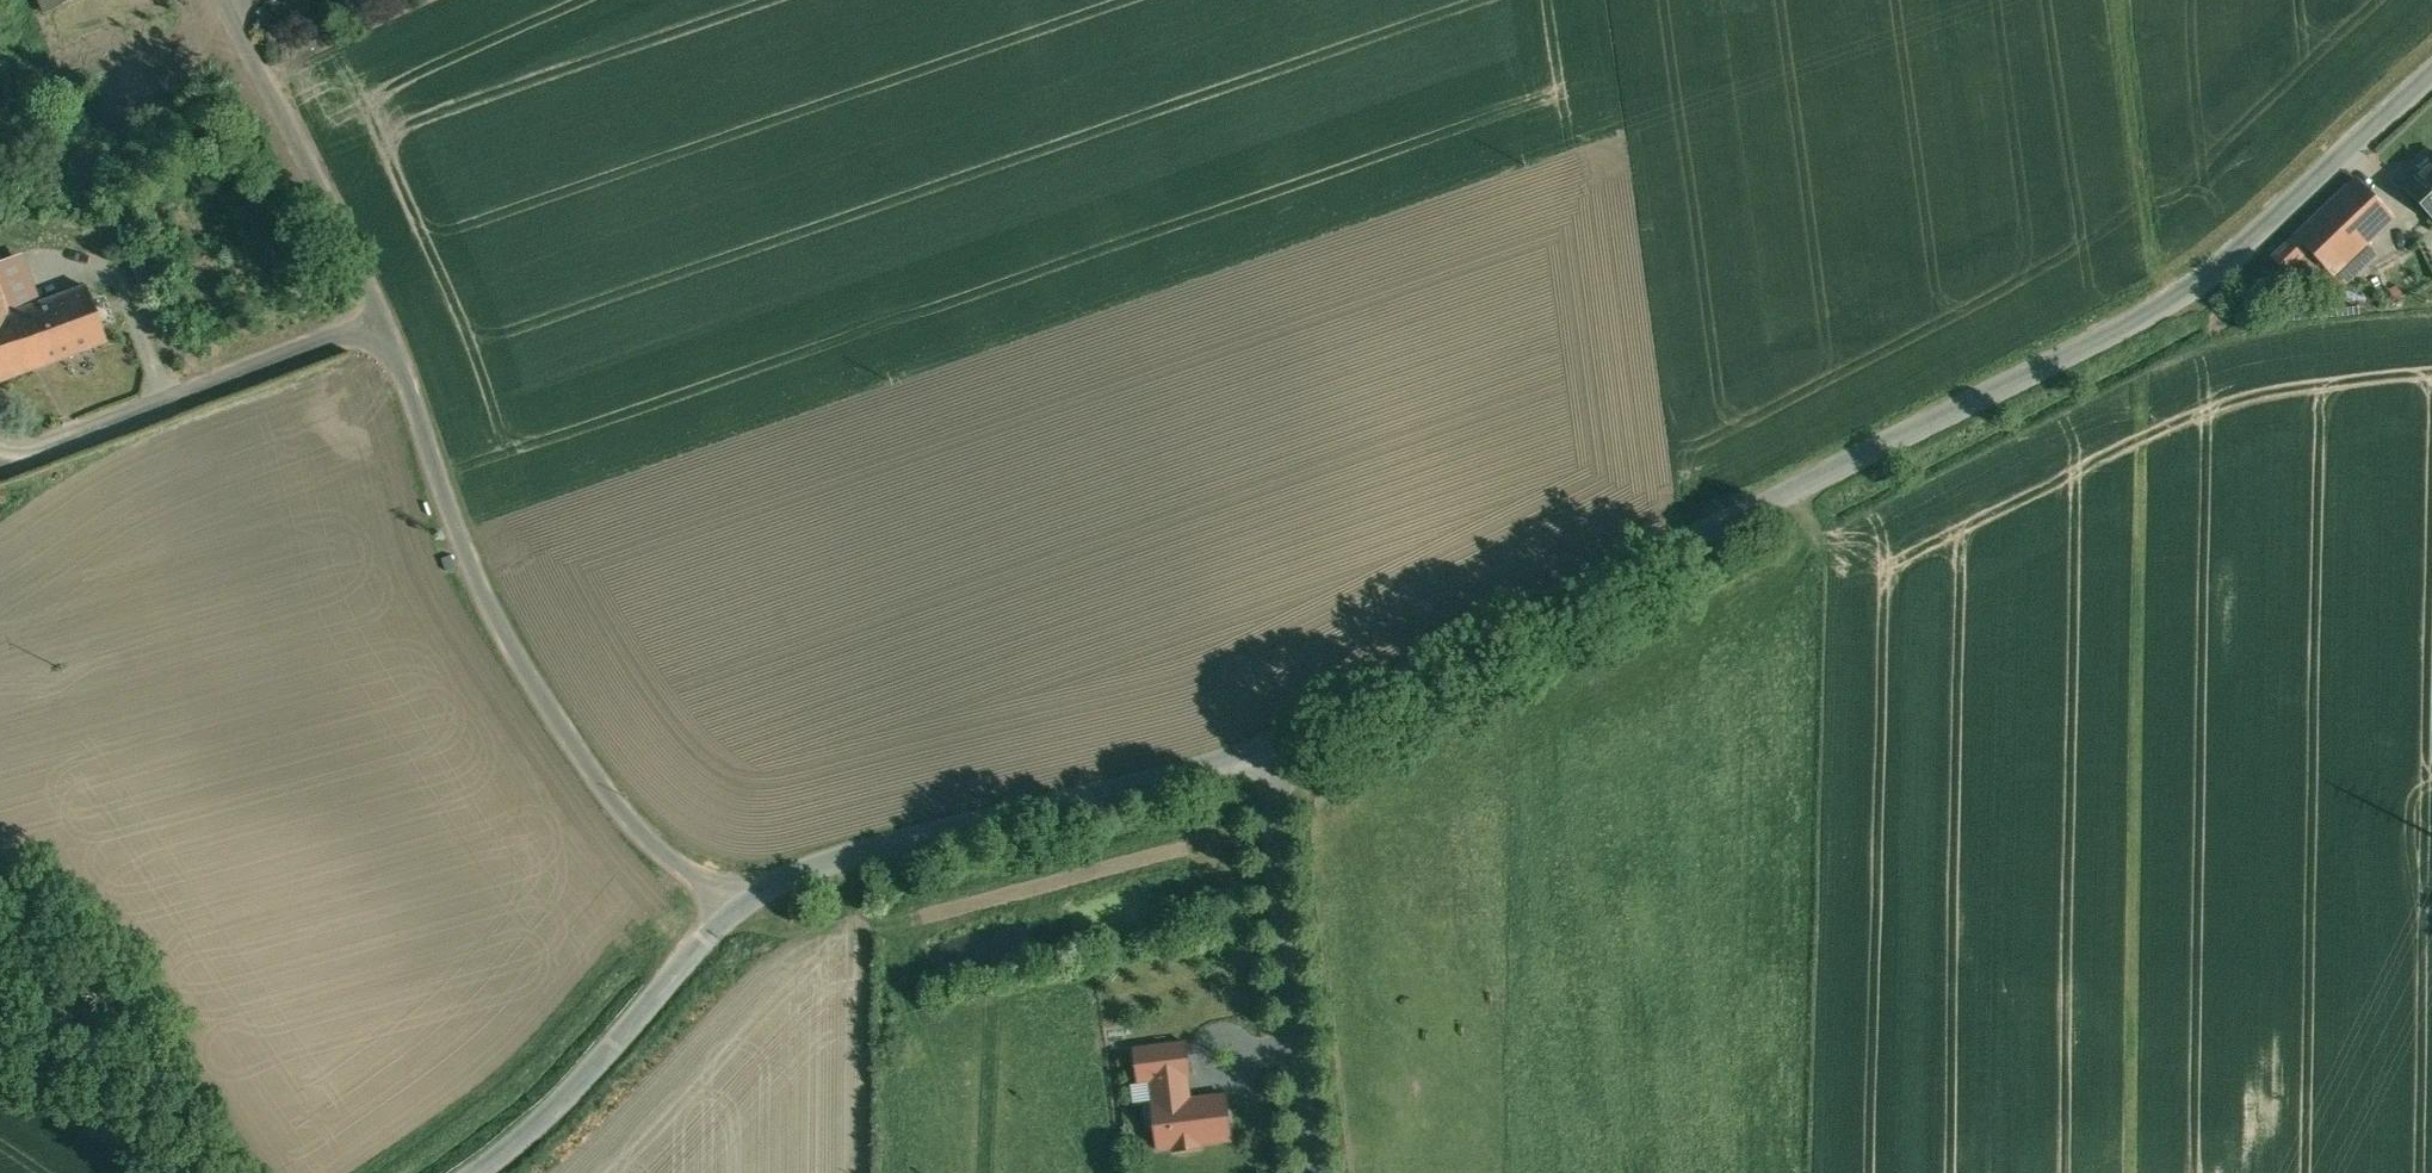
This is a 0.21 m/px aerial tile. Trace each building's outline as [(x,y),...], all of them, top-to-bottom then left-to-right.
[(47,11),(73,0),(42,0),(47,11)] [(2405,189),(2431,217),(2431,163),(2405,189)] [(2356,178),(2273,257),(2286,271),(2308,249),(2332,274),(2393,217),(2356,178)] [(105,342),(84,285),(10,312),(0,316),(0,381),(105,342)] [(10,312),(0,286),(0,316),(10,312)] [(1229,1143),(1224,1096),(1191,1100),(1184,1045),(1133,1051),(1137,1085),(1151,1084),(1154,1106),(1147,1106),(1152,1152),(1229,1143)]
